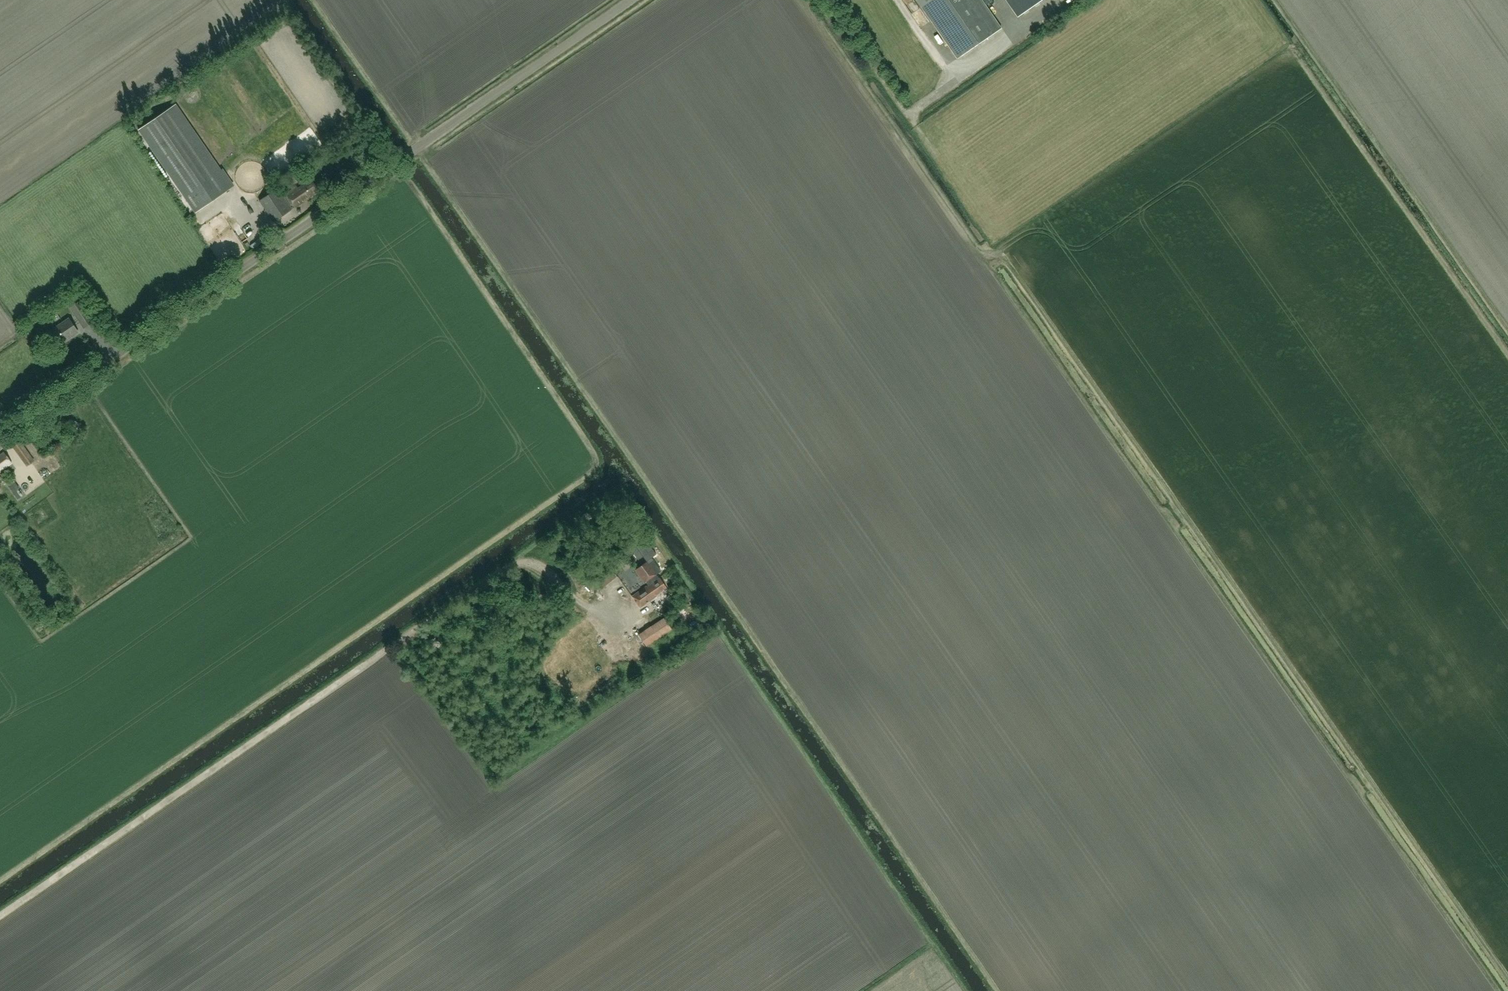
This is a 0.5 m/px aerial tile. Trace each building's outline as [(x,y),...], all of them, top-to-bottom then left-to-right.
[(956,60),(1000,29),(980,0),(915,0),(956,60)] [(988,2),(995,12),(1000,9),(995,0),(991,0),(988,2)] [(1018,17),(1042,0),(1007,0),(1018,17)] [(138,125),(195,212),(230,188),(173,102),(138,125)] [(274,222),(306,198),(316,191),(308,180),(298,188),(296,185),(281,196),(276,189),(259,200),(274,222)] [(69,317),(49,331),(58,345),(78,331),(69,317)] [(13,439),(26,460),(33,456),(20,435),(13,439)] [(11,462),(4,452),(0,455),(0,470),(11,462)] [(36,462),(40,468),(46,464),(42,457),(36,462)] [(541,559),(551,555),(549,551),(539,555),(541,559)] [(636,569),(647,585),(658,577),(656,574),(661,571),(653,560),(648,563),(647,561),(636,569)] [(616,576),(610,568),(596,579),(602,587),(616,576)] [(658,577),(647,585),(633,595),(640,606),(666,588),(658,577)] [(584,612),(572,625),(578,631),(590,618),(584,612)] [(616,617),(620,622),(626,618),(622,612),(616,617)] [(664,617),(638,634),(646,646),(672,629),(664,617)] [(575,641),(569,646),(574,652),(580,646),(575,641)]
